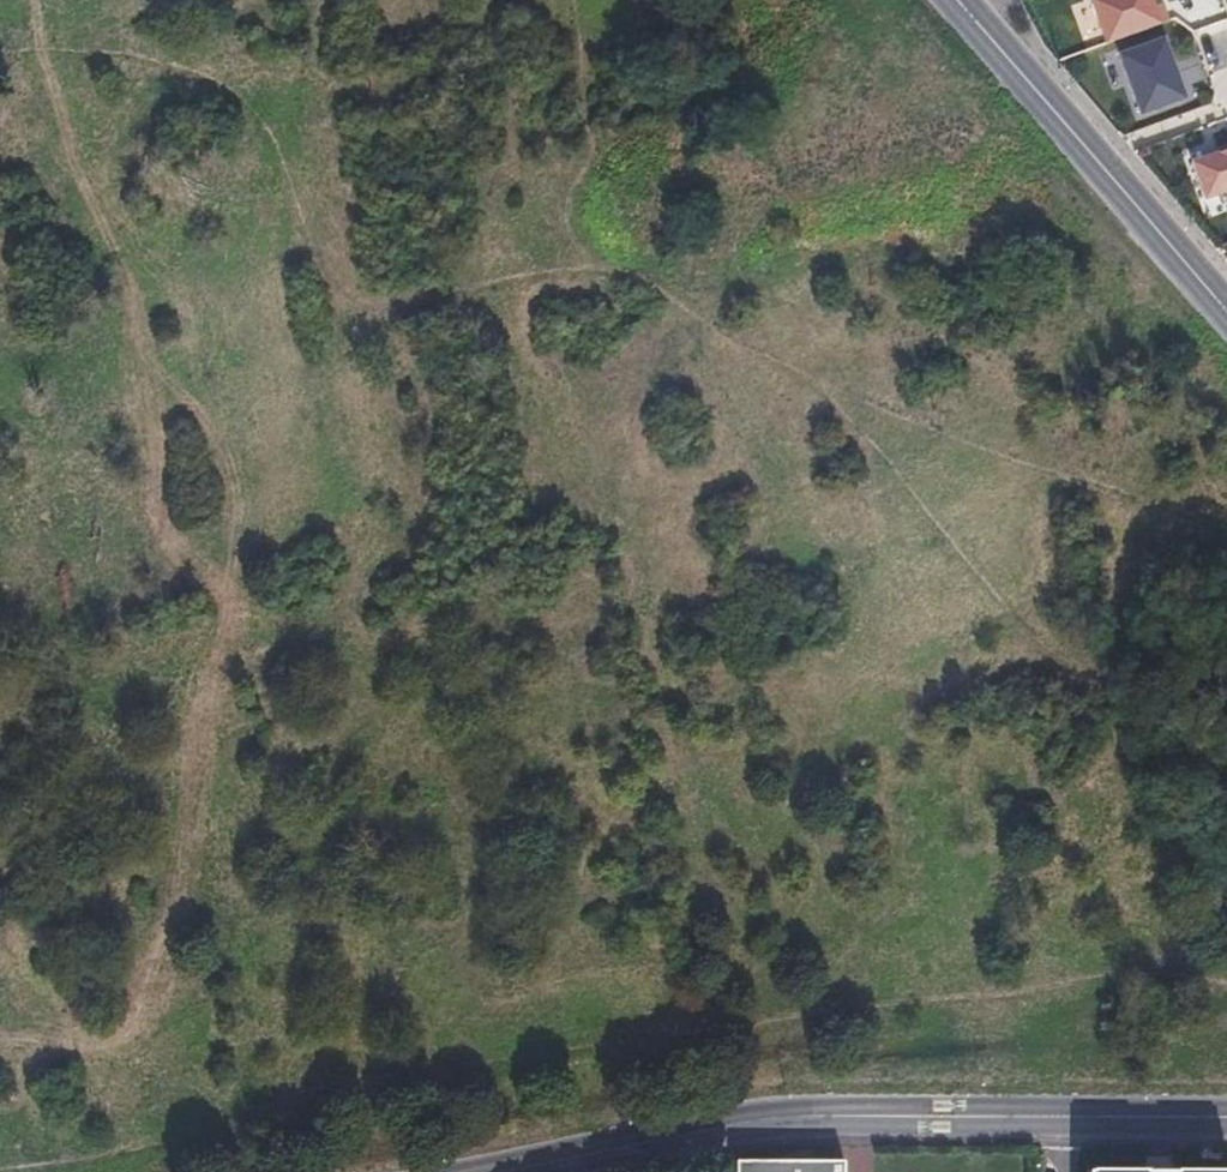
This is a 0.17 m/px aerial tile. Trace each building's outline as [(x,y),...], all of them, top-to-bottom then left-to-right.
[(1163,38),(1116,54),(1138,120),(1185,104),(1163,38)] [(1189,163),(1202,201),(1226,192),(1226,150),(1189,163)] [(841,1163),(736,1164),(736,1171),(841,1171),(841,1163)]
